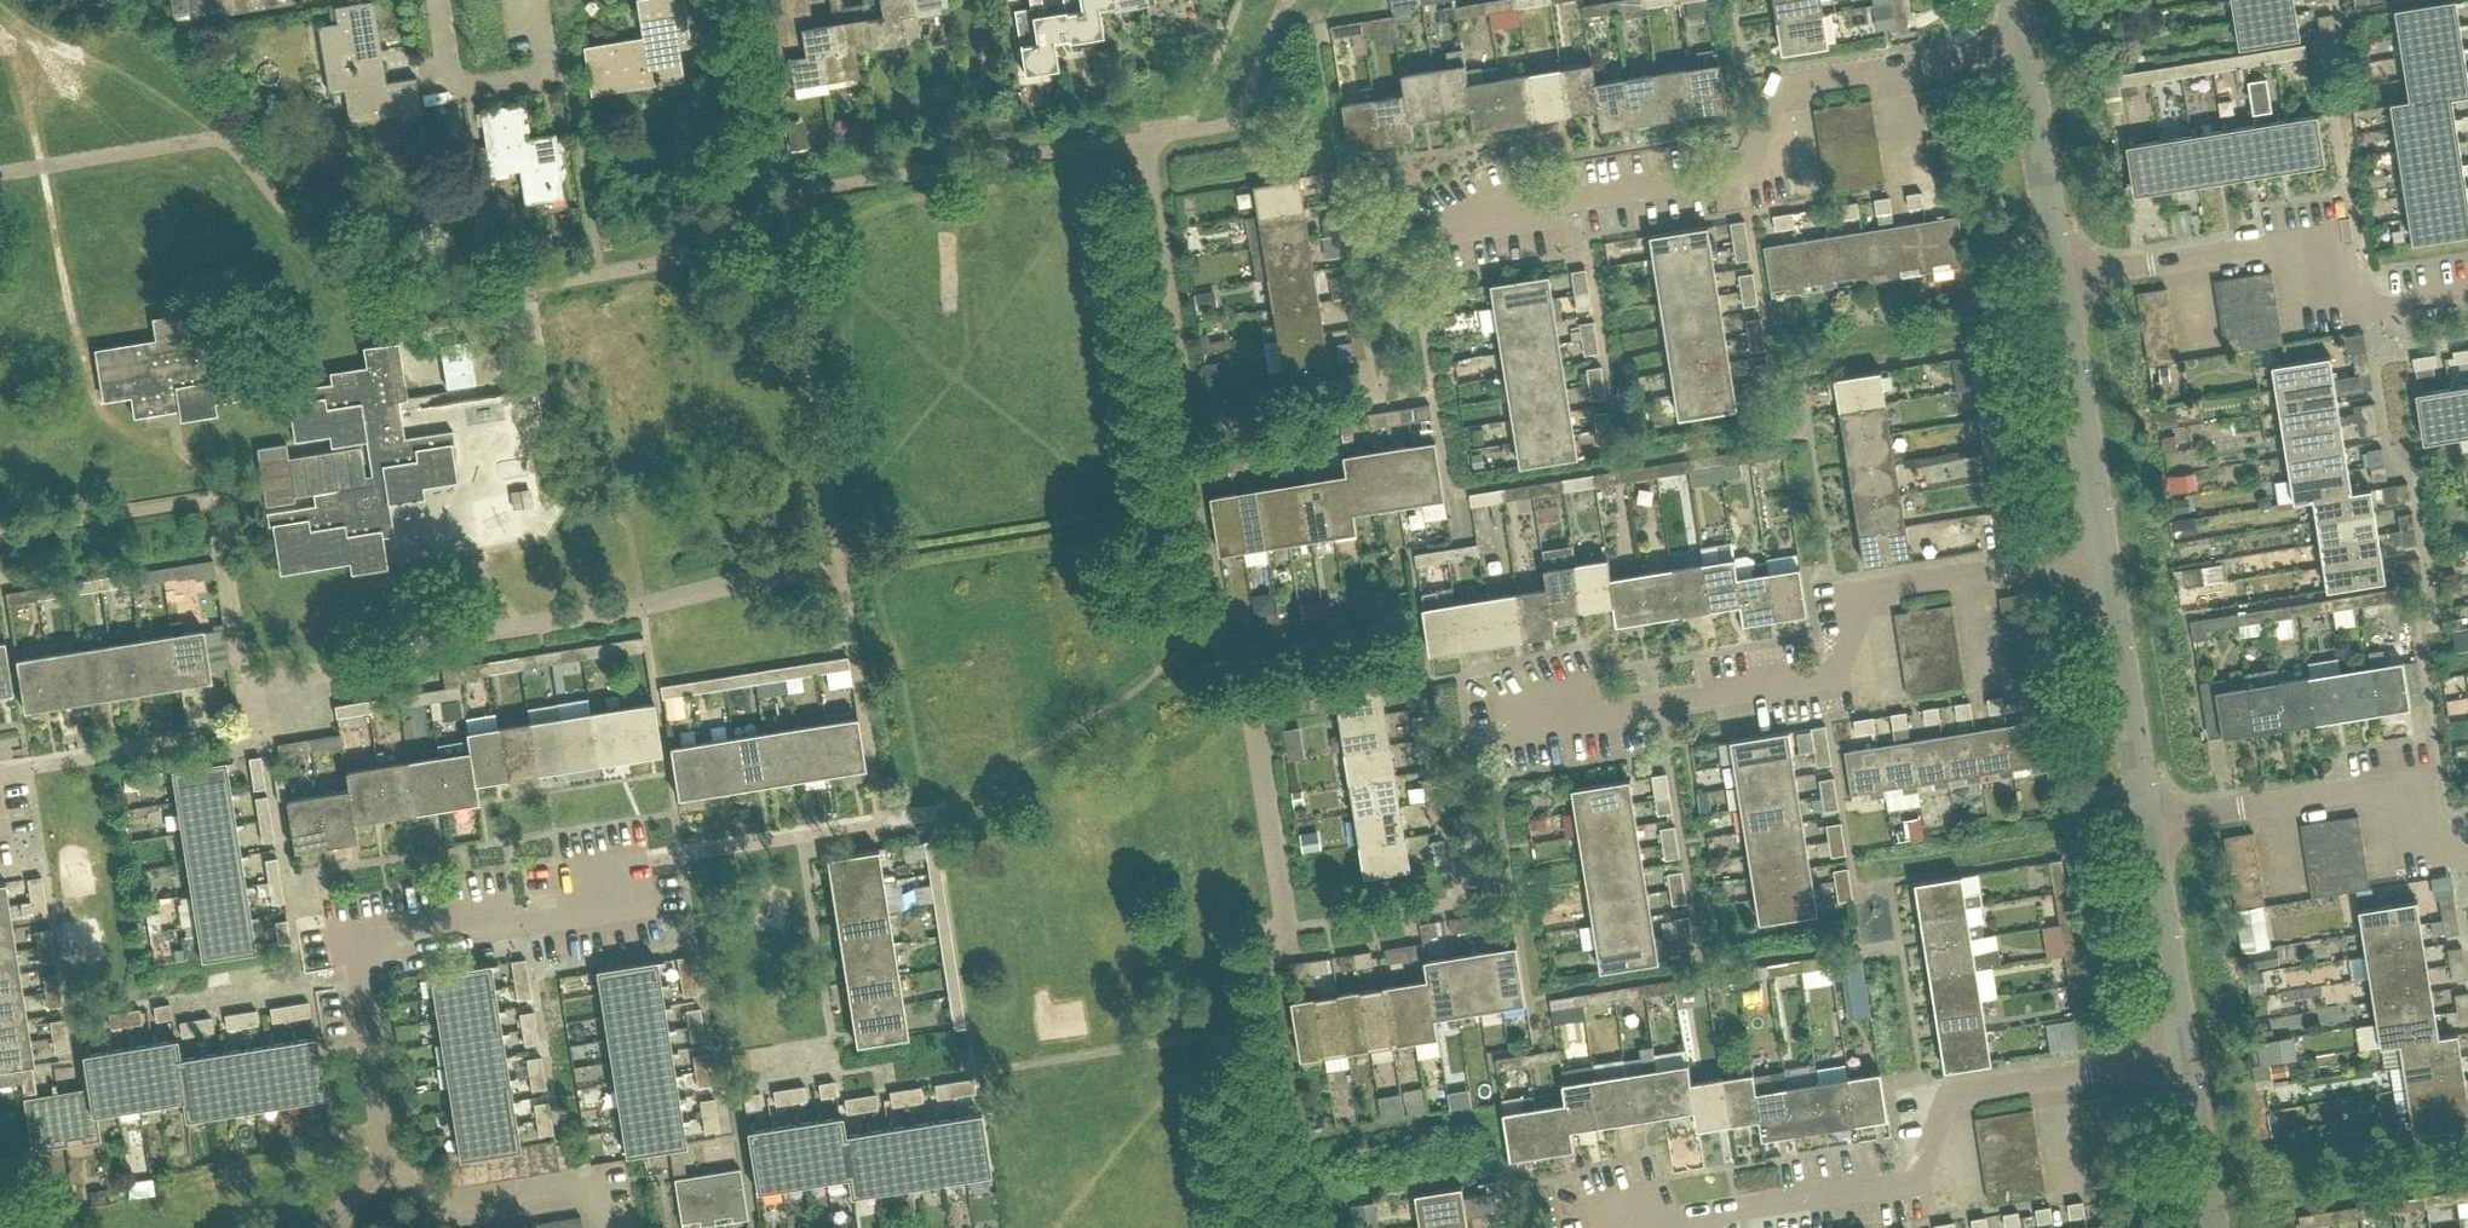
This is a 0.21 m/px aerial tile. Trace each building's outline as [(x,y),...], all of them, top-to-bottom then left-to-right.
[(174,27),(225,19),(223,0),(170,0),(174,27)] [(232,12),(292,2),(292,0),(231,0),(232,12)] [(370,0),(368,0),(334,5),(336,21),(322,24),(332,91),(348,88),(353,120),(419,110),(414,76),(382,81),(370,0)] [(682,75),(678,47),(690,45),(683,0),(636,0),(642,36),(583,45),(590,90),(682,75)] [(832,23),(812,27),(808,0),(779,0),(781,13),(764,16),(771,60),(788,57),(792,81),(825,76),(821,51),(837,48),(833,23),(832,23)] [(870,43),(866,18),(882,16),(880,0),(862,0),(863,2),(842,6),(841,0),(829,0),(832,23),(833,23),(837,48),(821,51),(825,76),(858,71),(854,46),(870,43)] [(915,11),(913,0),(880,0),(882,16),(866,18),(870,43),(903,38),(899,13),(915,11)] [(915,11),(947,6),(946,0),(913,0),(915,11)] [(1065,11),(1063,11),(1063,12),(1043,15),(1041,0),(1028,0),(1029,6),(1013,9),(1023,70),(1057,65),(1053,40),(1069,37),(1065,12),(1065,11)] [(1065,11),(1065,12),(1081,9),(1079,0),(1063,0),(1065,11)] [(1081,9),(1065,12),(1069,37),(1102,32),(1098,7),(1114,4),(1113,0),(1079,0),(1081,9)] [(1520,7),(1519,0),(1497,0),(1498,10),(1520,7)] [(1647,6),(1646,0),(1624,0),(1626,9),(1647,6)] [(1825,12),(1824,0),(1776,0),(1779,19),(1825,12)] [(1910,30),(1905,0),(1899,0),(1894,1),(1899,32),(1910,30)] [(2237,20),(2297,10),(2295,0),(2234,0),(2237,20)] [(2397,8),(2400,33),(2461,23),(2457,1),(2457,0),(2447,0),(2398,8),(2397,8)] [(1458,16),(1481,13),(1479,1),(1456,5),(1458,16)] [(1585,16),(1608,12),(1606,1),(1583,4),(1585,16)] [(2297,10),(2237,20),(2241,44),(2241,45),(2301,35),(2301,33),(2297,10)] [(1825,12),(1779,19),(1784,51),(1830,44),(1825,12)] [(2321,30),(2335,28),(2333,12),(2319,15),(2321,30)] [(1375,30),(1396,26),(1395,15),(1373,18),(1375,30)] [(1333,37),(1365,32),(1363,20),(1332,25),(1333,37)] [(2461,23),(2400,33),(2404,55),(2464,45),(2461,23)] [(2275,60),(2289,58),(2307,55),(2305,43),(2274,48),(2275,60)] [(2464,45),(2404,55),(2408,78),(2467,68),(2464,45)] [(1450,64),(1434,67),(1442,113),(1472,108),(1473,108),(1468,81),(1469,81),(1466,61),(1464,48),(1448,50),(1450,64)] [(2243,53),(2245,65),(2267,61),(2265,50),(2243,53)] [(1705,54),(1706,62),(1688,65),(1696,112),(1728,106),(1720,60),(1719,60),(1718,52),(1705,54)] [(2223,68),(2245,65),(2243,53),(2221,57),(2223,68)] [(2181,63),(2183,75),(2205,71),(2203,60),(2181,63)] [(1595,80),(1596,80),(1593,61),(1561,66),(1569,112),(1599,107),(1600,107),(1595,80)] [(2161,78),(2183,75),(2181,63),(2159,67),(2161,78)] [(1665,117),(1696,112),(1688,65),(1657,70),(1665,117)] [(1538,117),(1569,112),(1561,66),(1530,71),(1538,117)] [(1410,118),(1411,118),(1442,113),(1434,67),(1402,72),(1406,91),(1410,118)] [(2408,78),(2411,98),(2411,100),(2452,93),(2453,96),(2460,94),(2467,93),(2467,69),(2467,68),(2408,78)] [(2120,85),(2144,81),(2142,69),(2139,70),(2118,73),(2120,85)] [(1634,122),(1665,117),(1657,70),(1626,75),(1634,122)] [(1507,122),(1538,117),(1530,71),(1499,76),(1507,122)] [(1602,127),(1634,122),(1626,75),(1596,80),(1595,80),(1600,107),(1599,107),(1602,127)] [(1499,76),(1483,78),(1469,81),(1468,81),(1473,108),(1472,108),(1475,127),(1507,122),(1499,76)] [(1362,98),(1343,101),(1351,147),(1383,142),(1376,96),(1374,85),(1362,87),(1364,98),(1362,98)] [(1414,137),(1411,118),(1410,118),(1406,91),(1376,96),(1383,142),(1414,137)] [(2411,98),(2392,101),(2396,126),(2456,116),(2453,96),(2452,93),(2411,100),(2411,98)] [(1846,118),(1875,113),(1872,99),(1844,104),(1846,118)] [(525,136),(520,102),(479,108),(485,145),(471,147),(475,176),(519,169),(524,202),(564,196),(554,132),(525,136)] [(1817,122),(1846,118),(1844,104),(1815,108),(1817,122)] [(1848,131),(1877,127),(1875,113),(1846,118),(1848,131)] [(2316,113),(2285,118),(2292,167),(2324,162),(2326,162),(2318,114),(2318,113),(2316,113)] [(2456,116),(2396,126),(2399,148),(2460,138),(2456,116)] [(1819,136),(1848,131),(1846,118),(1817,122),(1819,136)] [(2285,118),(2254,123),(2261,172),(2292,167),(2285,118)] [(2254,123),(2223,128),(2231,177),(2261,172),(2254,123)] [(1850,145),(1879,141),(1877,127),(1848,131),(1850,145)] [(2223,128),(2192,133),(2200,182),(2231,177),(2223,128)] [(1821,150),(1850,145),(1848,131),(1819,136),(1821,150)] [(2192,133),(2161,138),(2169,187),(2200,182),(2192,133)] [(2131,143),(2128,143),(2135,192),(2169,187),(2161,138),(2131,143)] [(2460,138),(2399,148),(2403,171),(2463,161),(2460,138)] [(1852,159),(1881,154),(1879,141),(1850,145),(1852,159)] [(1824,163),(1852,159),(1850,145),(1821,150),(1824,163)] [(1855,172),(1883,168),(1881,154),(1852,159),(1855,172)] [(1826,177),(1855,172),(1852,159),(1824,163),(1826,177)] [(2463,161),(2403,171),(2406,193),(2467,183),(2463,161)] [(1855,172),(1857,185),(1885,181),(1883,168),(1855,172)] [(1331,203),(1342,201),(1343,201),(1338,169),(1326,171),(1331,203)] [(1828,190),(1857,185),(1855,172),(1826,177),(1828,190)] [(1260,214),(1307,207),(1302,175),(1255,182),(1260,214)] [(2406,193),(2410,215),(2467,206),(2467,191),(2467,183),(2406,193)] [(1942,202),(1957,200),(1955,186),(1940,188),(1942,202)] [(1910,207),(1925,205),(1922,191),(1908,193),(1910,207)] [(1878,213),(1892,211),(1890,196),(1876,199),(1878,213)] [(1846,218),(1860,216),(1858,201),(1844,204),(1846,218)] [(2410,215),(2414,239),(2414,241),(2467,233),(2467,206),(2410,215)] [(1255,247),(1312,238),(1307,207),(1260,214),(1250,216),(1254,246),(1255,247)] [(1814,223),(1828,221),(1826,207),(1811,209),(1814,223)] [(1336,234),(1348,232),(1344,210),(1333,212),(1336,234)] [(1777,229),(1794,226),(1796,226),(1794,212),(1775,215),(1777,229)] [(1960,214),(1959,215),(1926,220),(1934,270),(1935,270),(1934,262),(1950,260),(1951,267),(1967,265),(1960,214)] [(1735,244),(1750,242),(1746,220),(1732,222),(1735,244)] [(1934,270),(1926,220),(1894,225),(1902,275),(1903,275),(1902,268),(1918,265),(1919,272),(1934,270)] [(1655,257),(1714,248),(1710,224),(1651,234),(1655,257)] [(1902,275),(1894,225),(1862,230),(1870,280),(1871,280),(1870,272),(1886,270),(1887,277),(1902,275)] [(1870,280),(1862,230),(1830,235),(1838,285),(1839,285),(1838,278),(1854,275),(1855,282),(1870,280)] [(1348,232),(1336,234),(1340,255),(1351,253),(1348,232)] [(1838,285),(1830,235),(1798,240),(1806,290),(1807,290),(1806,283),(1822,280),(1823,287),(1838,285)] [(1254,246),(1253,247),(1258,278),(1270,276),(1317,268),(1312,238),(1255,247),(1254,246)] [(1790,285),(1791,292),(1806,290),(1798,240),(1765,245),(1773,295),(1774,295),(1773,288),(1790,285)] [(1738,260),(1751,258),(1752,257),(1750,242),(1735,244),(1738,260)] [(1659,280),(1717,270),(1714,248),(1655,257),(1659,280)] [(1275,307),(1322,299),(1317,268),(1270,276),(1275,307)] [(1576,293),(1590,290),(1587,268),(1572,270),(1576,293)] [(1662,302),(1721,293),(1717,270),(1659,280),(1662,302)] [(2245,290),(2274,285),(2272,270),(2243,275),(2245,290)] [(1346,296),(1358,294),(1354,272),(1343,274),(1346,296)] [(1755,272),(1753,272),(1740,274),(1743,289),(1757,287),(1755,272)] [(1554,296),(1551,273),(1492,282),(1496,306),(1554,296)] [(2217,294),(2245,290),(2243,275),(2214,279),(2217,294)] [(2248,304),(2276,299),(2274,285),(2245,290),(2248,304)] [(1743,289),(1745,305),(1759,303),(1757,287),(1743,289)] [(2140,307),(2169,302),(2167,287),(2138,292),(2140,307)] [(1590,290),(1576,293),(1578,309),(1593,306),(1590,290)] [(2219,309),(2248,304),(2245,290),(2217,294),(2219,309)] [(1666,325),(1724,315),(1721,293),(1662,302),(1666,325)] [(1358,294),(1346,296),(1350,317),(1361,315),(1358,294)] [(1496,306),(1481,308),(1484,331),(1500,328),(1558,319),(1557,314),(1561,313),(1558,295),(1554,296),(1496,306)] [(1280,337),(1327,330),(1322,299),(1275,307),(1280,337)] [(2250,318),(2279,314),(2276,299),(2248,304),(2250,318)] [(2143,321),(2172,316),(2169,302),(2140,307),(2143,321)] [(2221,323),(2250,318),(2248,304),(2219,309),(2221,323)] [(191,331),(187,310),(151,316),(154,337),(94,348),(94,350),(96,350),(105,397),(130,393),(134,416),(143,415),(168,411),(166,400),(177,398),(180,416),(216,410),(214,399),(249,393),(237,323),(191,331)] [(2252,333),(2281,328),(2279,314),(2250,318),(2252,333)] [(1670,347),(1728,338),(1724,315),(1666,325),(1670,347)] [(1764,332),(1762,316),(1747,319),(1750,334),(1764,332)] [(2145,335),(2174,331),(2172,316),(2143,321),(2145,335)] [(2224,337),(2252,333),(2250,318),(2221,323),(2224,337)] [(1503,351),(1562,341),(1558,319),(1500,328),(1503,351)] [(1583,338),(1597,335),(1595,320),(1580,323),(1583,338)] [(2252,333),(2255,347),(2283,342),(2281,328),(2252,333)] [(1280,337),(1267,340),(1272,372),(1285,370),(1332,362),(1327,330),(1280,337)] [(2147,350),(2176,345),(2174,331),(2145,335),(2147,350)] [(1750,334),(1752,350),(1766,348),(1764,332),(1750,334)] [(1356,358),(1368,356),(1364,333),(1353,335),(1356,358)] [(2226,351),(2255,347),(2252,333),(2224,337),(2226,351)] [(1597,335),(1583,338),(1585,354),(1600,351),(1597,335)] [(1673,370),(1732,360),(1728,338),(1670,347),(1673,370)] [(407,398),(407,397),(398,339),(363,345),(367,369),(356,371),(356,367),(330,371),(331,382),(287,389),(294,437),(328,431),(330,442),(365,437),(371,473),(368,473),(363,444),(291,455),(289,441),(260,446),(269,504),(298,499),(298,495),(313,493),(315,504),(270,511),(278,558),(279,570),(349,559),(351,569),(387,564),(382,531),(393,529),(389,500),(424,494),(422,483),(457,477),(449,430),(404,437),(403,426),(390,428),(385,402),(407,398)] [(440,344),(447,387),(476,383),(469,339),(440,344)] [(1507,373),(1565,364),(1562,341),(1503,351),(1507,373)] [(2176,345),(2147,350),(2150,364),(2178,359),(2176,345)] [(2467,359),(2467,347),(2453,350),(2455,361),(2467,359)] [(2356,374),(2371,371),(2367,349),(2352,351),(2356,373),(2356,374)] [(1981,353),(1970,354),(1973,378),(1985,376),(1981,353)] [(2415,368),(2416,367),(2437,364),(2435,353),(2413,356),(2415,368)] [(2335,377),(2335,376),(2331,354),(2273,363),(2277,386),(2335,377)] [(1677,392),(1735,383),(1732,360),(1673,370),(1677,392)] [(1757,379),(1771,377),(1769,362),(1754,364),(1757,379)] [(1511,396),(1569,386),(1565,364),(1507,373),(1511,396)] [(1590,385),(1605,382),(1602,366),(1588,368),(1590,385)] [(1840,409),(1887,401),(1882,369),(1835,376),(1840,409)] [(2335,376),(2335,377),(2277,386),(2280,409),(2338,400),(2337,393),(2373,387),(2371,371),(2356,374),(2356,373),(2335,376)] [(1757,379),(1759,395),(1774,393),(1771,377),(1757,379)] [(1605,382),(1590,385),(1593,399),(1607,397),(1605,382)] [(1735,383),(1677,392),(1681,416),(1739,406),(1735,383)] [(2450,386),(2457,435),(2467,433),(2467,383),(2450,386)] [(1514,418),(1572,409),(1569,386),(1511,396),(1514,418)] [(2419,391),(2417,391),(2424,440),(2457,435),(2450,386),(2419,391)] [(1980,419),(1992,417),(1988,394),(1976,396),(1980,419)] [(2363,419),(2361,404),(2354,405),(2355,413),(2341,415),(2338,400),(2280,409),(2284,432),(2342,422),(2363,419)] [(1845,439),(1892,432),(1887,401),(1840,409),(1845,439)] [(2363,419),(2378,416),(2375,401),(2361,404),(2363,419)] [(1417,420),(1433,418),(1430,403),(1415,406),(1417,420)] [(1385,410),(1387,425),(1403,422),(1401,408),(1385,410)] [(1518,440),(1576,431),(1572,409),(1514,418),(1518,440)] [(1372,427),(1387,425),(1385,410),(1370,413),(1372,427)] [(1597,428),(1612,426),(1610,411),(1595,413),(1597,428)] [(1343,431),(1358,429),(1356,415),(1341,417),(1343,431)] [(2363,419),(2366,435),(2380,432),(2378,416),(2363,419)] [(1992,417),(1980,419),(1983,440),(1995,438),(1992,417)] [(2346,445),(2342,422),(2284,432),(2287,454),(2346,445)] [(1612,426),(1597,428),(1600,443),(1614,441),(1612,426)] [(1473,444),(1484,442),(1481,427),(1470,429),(1473,444)] [(1576,431),(1518,440),(1522,464),(1580,455),(1576,431)] [(1850,470),(1897,462),(1892,432),(1845,439),(1850,470)] [(2165,451),(2178,449),(2176,435),(2163,437),(2165,451)] [(1320,440),(1323,454),(1339,452),(1336,438),(1320,440)] [(1413,442),(1423,501),(1446,497),(1437,438),(1413,442)] [(1307,457),(1323,454),(1320,440),(1305,442),(1307,457)] [(1400,504),(1423,501),(1413,442),(1391,446),(1400,504)] [(1761,459),(1783,455),(1782,444),(1759,447),(1761,459)] [(1275,447),(1278,461),(1294,459),(1291,445),(1275,447)] [(2291,477),(2349,467),(2346,445),(2287,454),(2291,477)] [(1378,508),(1400,504),(1391,446),(1368,449),(1378,508)] [(2371,464),(2385,462),(2383,446),(2368,448),(2371,464)] [(1262,464),(1278,461),(1275,447),(1260,450),(1262,464)] [(1356,511),(1378,508),(1368,449),(1345,453),(1348,472),(1349,472),(1355,511),(1356,511)] [(1721,465),(1740,462),(1743,462),(1741,450),(1719,454),(1721,465)] [(1230,454),(1232,469),(1248,466),(1246,452),(1230,454)] [(1210,472),(1232,469),(1230,454),(1208,458),(1210,472)] [(1698,468),(1721,465),(1719,454),(1697,457),(1698,468)] [(1990,480),(2001,479),(1998,456),(1986,458),(1990,480)] [(1657,464),(1659,475),(1681,471),(1679,460),(1657,464)] [(1855,501),(1902,493),(1897,462),(1850,470),(1855,501)] [(2385,462),(2371,464),(2373,479),(2388,477),(2385,462)] [(1637,478),(1659,475),(1657,464),(1635,467),(1637,478)] [(2353,490),(2353,489),(2349,467),(2291,477),(2295,500),(2313,497),(2313,496),(2353,490)] [(1596,474),(1597,484),(1619,481),(1617,470),(1596,474)] [(1359,530),(1356,511),(1355,511),(1349,472),(1348,472),(1326,476),(1336,534),(1359,530)] [(519,474),(501,476),(503,498),(521,497),(519,474)] [(1575,488),(1597,484),(1596,474),(1573,477),(1575,488)] [(1313,537),(1336,534),(1326,476),(1304,479),(1313,537)] [(1291,541),(1313,537),(1304,479),(1281,483),(1291,541)] [(2001,479),(1990,480),(1993,501),(2005,499),(2001,479)] [(1533,483),(1534,495),(1557,491),(1555,480),(1533,483)] [(2386,501),(2396,500),(2410,498),(2408,481),(2383,485),(2386,501)] [(1268,545),(1291,541),(1281,483),(1259,486),(1268,545)] [(1512,498),(1534,495),(1533,483),(1511,487),(1512,498)] [(1246,548),(1268,545),(1259,486),(1236,490),(1246,548)] [(2317,519),(2376,510),(2372,486),(2353,489),(2353,490),(2313,496),(2313,497),(2317,519)] [(1222,552),(1246,548),(1236,490),(1213,494),(1222,552)] [(1472,505),(1494,501),(1492,490),(1470,493),(1472,505)] [(1860,532),(1907,524),(1902,493),(1855,501),(1860,532)] [(2000,542),(2011,540),(2006,509),(1976,513),(1981,542),(1999,540),(2000,542)] [(2321,542),(2380,532),(2376,510),(2317,519),(2321,542)] [(2401,529),(2415,527),(2412,511),(2398,514),(2401,529)] [(1907,524),(1860,532),(1865,564),(1912,556),(1907,524)] [(2415,527),(2401,529),(2392,530),(2394,543),(2403,542),(2403,545),(2417,543),(2415,527)] [(2324,564),(2383,555),(2380,532),(2321,542),(2324,564)] [(1704,561),(1711,607),(1742,602),(1743,602),(1738,575),(1739,575),(1736,556),(1734,541),(1702,546),(1704,561)] [(1459,558),(1480,555),(1479,543),(1457,547),(1459,558)] [(1418,565),(1450,560),(1448,548),(1416,553),(1418,565)] [(1745,554),(1736,556),(1739,575),(1738,575),(1743,602),(1742,602),(1745,621),(1776,617),(1769,570),(1767,560),(1755,562),(1754,558),(1745,554)] [(2383,555),(2324,564),(2328,588),(2387,578),(2383,555)] [(1611,576),(1612,576),(1609,556),(1577,561),(1585,608),(1615,603),(1616,603),(1611,576)] [(2408,574),(2422,572),(2419,557),(2406,559),(2408,574)] [(1553,613),(1554,613),(1585,608),(1577,561),(1545,566),(1548,586),(1549,586),(1553,613)] [(1681,612),(1711,607),(1704,561),(1673,566),(1681,612)] [(172,578),(194,574),(193,562),(170,566),(172,578)] [(1769,570),(1776,617),(1809,611),(1801,565),(1769,570)] [(1650,617),(1681,612),(1673,566),(1643,571),(1650,617)] [(2185,570),(2187,586),(2206,584),(2204,567),(2185,570)] [(130,572),(132,584),(154,581),(152,569),(130,572)] [(1618,622),(1650,617),(1643,571),(1612,576),(1611,576),(1616,603),(1615,603),(1618,622)] [(110,588),(132,584),(130,572),(108,576),(110,588)] [(68,582),(70,594),(92,591),(90,579),(68,582)] [(48,598),(70,594),(68,582),(46,586),(48,598)] [(2362,604),(2408,597),(2406,585),(2360,592),(2362,604)] [(1557,632),(1554,613),(1553,613),(1549,586),(1548,586),(1518,591),(1525,637),(1557,632)] [(7,604),(31,600),(29,588),(6,592),(7,604)] [(1422,593),(1424,606),(1438,603),(1436,591),(1422,593)] [(1494,642),(1525,637),(1518,591),(1487,596),(1494,642)] [(2003,610),(2032,606),(2030,595),(2030,591),(2001,596),(2003,610)] [(2352,594),(2332,597),(2333,609),(2354,605),(2352,594)] [(1464,647),(1494,642),(1487,596),(1456,601),(1464,647)] [(1260,599),(1262,614),(1276,611),(1274,597),(1260,599)] [(2332,597),(2308,601),(2309,612),(2333,609),(2332,597)] [(1432,652),(1464,647),(1456,601),(1438,603),(1424,606),(1432,652)] [(1926,621),(1955,617),(1953,603),(1924,607),(1926,621)] [(2268,607),(2269,619),(2291,615),(2289,604),(2268,607)] [(2005,623),(2034,619),(2032,606),(2003,610),(2005,623)] [(1898,626),(1926,621),(1924,607),(1895,612),(1898,626)] [(2247,622),(2269,619),(2268,607),(2245,611),(2247,622)] [(2207,629),(2229,625),(2228,613),(2205,617),(2207,629)] [(1928,635),(1957,630),(1955,617),(1926,621),(1928,635)] [(2007,637),(2036,633),(2034,619),(2005,623),(2007,637)] [(1900,639),(1928,635),(1926,621),(1898,626),(1900,639)] [(171,633),(180,685),(212,680),(203,628),(171,633)] [(1931,648),(1959,644),(1957,630),(1928,635),(1931,648)] [(149,690),(180,685),(171,633),(140,638),(149,690)] [(2009,651),(2038,646),(2036,633),(2007,637),(2009,651)] [(1902,653),(1931,648),(1928,635),(1900,639),(1902,653)] [(622,651),(645,648),(643,636),(620,640),(622,651)] [(118,695),(149,690),(140,638),(110,643),(118,695)] [(13,692),(5,640),(0,641),(0,694),(13,692)] [(87,699),(118,695),(110,643),(79,648),(87,699)] [(581,646),(582,657),(604,654),(602,643),(581,646)] [(1933,662),(1961,657),(1959,644),(1931,648),(1933,662)] [(560,661),(582,657),(581,646),(558,650),(560,661)] [(2012,664),(2040,660),(2038,646),(2009,651),(2012,664)] [(56,704),(87,699),(79,648),(48,652),(56,704)] [(1904,666),(1933,662),(1931,648),(1902,653),(1904,666)] [(25,709),(56,704),(48,652),(16,657),(25,709)] [(519,656),(521,668),(542,664),(540,653),(519,656)] [(498,671),(521,668),(519,656),(496,660),(498,671)] [(826,671),(849,668),(847,657),(825,660),(826,671)] [(1935,675),(1963,671),(1961,657),(1933,662),(1935,675)] [(2372,663),(2379,710),(2411,705),(2404,658),(2372,663)] [(2040,660),(2012,664),(2013,677),(2032,674),(2042,673),(2040,660)] [(1906,680),(1935,675),(1933,662),(1904,666),(1906,680)] [(445,687),(459,685),(458,678),(480,674),(478,663),(442,668),(445,687)] [(785,666),(787,678),(808,674),(807,663),(785,666)] [(2348,715),(2379,710),(2372,663),(2341,668),(2348,715)] [(765,681),(787,678),(785,666),(763,670),(765,681)] [(2276,667),(2246,672),(2248,683),(2255,730),(2286,725),(2279,678),(2278,678),(2276,667)] [(2317,720),(2348,715),(2341,668),(2310,673),(2317,720)] [(1935,675),(1937,689),(1966,685),(1963,671),(1935,675)] [(723,676),(725,687),(746,684),(745,673),(723,676)] [(2286,725),(2317,720),(2310,673),(2279,678),(2286,725)] [(1412,707),(1423,706),(1424,705),(1419,674),(1407,675),(1412,707)] [(1908,694),(1937,689),(1935,675),(1906,680),(1908,694)] [(703,691),(725,687),(723,676),(701,679),(703,691)] [(2255,730),(2248,683),(2217,688),(2215,677),(2200,680),(2207,722),(2221,720),(2223,735),(2255,730)] [(1341,719),(1388,711),(1383,679),(1336,687),(1341,719)] [(662,697),(684,694),(683,682),(660,686),(662,697)] [(459,685),(445,687),(437,689),(439,700),(461,696),(459,685)] [(2023,706),(2036,704),(2037,704),(2035,690),(2021,692),(2023,706)] [(398,695),(400,706),(421,703),(419,691),(398,695)] [(377,710),(400,706),(398,695),(375,698),(377,710)] [(1990,711),(2005,709),(2003,695),(1988,697),(1990,711)] [(441,703),(443,720),(463,717),(460,700),(441,703)] [(622,706),(630,757),(662,752),(654,700),(622,706)] [(1959,716),(1973,714),(1971,700),(1956,702),(1959,716)] [(336,716),(337,716),(359,713),(357,701),(334,705),(336,716)] [(1926,722),(1941,719),(1939,705),(1924,707),(1926,722)] [(599,762),(630,757),(622,706),(591,710),(599,762)] [(568,767),(599,762),(591,710),(560,715),(568,767)] [(1894,727),(1908,724),(1906,710),(1892,712),(1894,727)] [(1346,749),(1393,742),(1388,711),(1341,719),(1346,749)] [(1417,738),(1429,736),(1426,714),(1414,716),(1417,738)] [(537,772),(568,767),(560,715),(529,720),(537,772)] [(857,715),(825,720),(833,772),(865,767),(857,715)] [(1857,732),(1876,729),(1874,715),(1855,718),(1857,732)] [(2040,719),(2039,719),(2007,724),(2015,774),(2014,767),(2031,764),(2032,771),(2048,769),(2040,719)] [(506,777),(537,772),(529,720),(498,725),(506,777)] [(802,777),(833,772),(825,720),(794,725),(802,777)] [(1815,749),(1829,747),(1825,724),(1811,726),(1815,749)] [(1908,724),(1894,727),(1896,737),(1910,734),(1908,724)] [(2015,774),(2007,724),(1975,729),(1983,779),(1982,772),(1999,769),(2000,776),(2015,774)] [(475,782),(476,782),(506,777),(498,725),(466,730),(469,749),(470,749),(475,782)] [(772,782),(802,777),(794,725),(763,730),(772,782)] [(1735,762),(1793,753),(1789,729),(1731,738),(1735,762)] [(1983,779),(1975,729),(1943,734),(1950,784),(1951,784),(1950,777),(1967,774),(1968,781),(1983,779)] [(741,787),(772,782),(763,730),(733,735),(741,787)] [(320,749),(342,745),(340,734),(318,737),(320,749)] [(1950,784),(1943,734),(1911,739),(1918,789),(1919,789),(1918,782),(1935,779),(1936,786),(1950,784)] [(710,792),(741,787),(733,735),(702,740),(710,792)] [(1429,736),(1417,738),(1421,760),(1432,758),(1429,736)] [(1918,789),(1911,739),(1878,744),(1886,794),(1887,794),(1886,787),(1903,784),(1904,791),(1918,789)] [(279,755),(302,752),(300,740),(277,743),(279,755)] [(678,797),(710,792),(702,740),(670,745),(678,797)] [(1351,780),(1398,773),(1393,742),(1346,749),(1351,780)] [(1870,789),(1871,797),(1886,794),(1878,744),(1845,749),(1853,799),(1855,799),(1853,792),(1870,789)] [(1829,747),(1815,749),(1817,764),(1831,762),(1829,747)] [(479,801),(476,782),(475,782),(470,749),(469,749),(439,754),(448,806),(479,801)] [(1739,785),(1797,775),(1793,753),(1735,762),(1739,785)] [(417,811),(448,806),(439,754),(408,759),(417,811)] [(254,788),(266,786),(261,755),(249,757),(254,788)] [(173,767),(172,767),(172,768),(177,800),(231,792),(226,760),(226,758),(173,767)] [(386,816),(417,811),(408,759),(377,764),(386,816)] [(355,821),(386,816),(377,764),(345,769),(348,788),(349,788),(355,821)] [(1656,793),(1670,791),(1667,771),(1653,773),(1656,793)] [(1356,811),(1402,804),(1398,773),(1351,780),(1356,811)] [(1743,807),(1801,798),(1797,775),(1739,785),(1743,807)] [(1427,800),(1439,798),(1435,776),(1424,778),(1427,800)] [(1822,794),(1836,792),(1834,776),(1820,778),(1822,794)] [(1576,810),(1635,801),(1631,777),(1572,786),(1576,810)] [(358,840),(355,821),(349,788),(348,788),(318,793),(327,845),(358,840)] [(1670,791),(1656,793),(1659,813),(1673,810),(1670,791)] [(231,792),(177,800),(182,831),(236,822),(231,792)] [(1836,792),(1822,794),(1825,810),(1839,807),(1836,792)] [(295,850),(327,845),(318,793),(286,798),(295,850)] [(259,819),(270,817),(267,795),(256,797),(259,819)] [(1439,798),(1427,800),(1430,822),(1442,821),(1439,798)] [(1746,829),(1804,820),(1801,798),(1743,807),(1746,829)] [(1580,833),(1638,823),(1635,801),(1576,810),(1580,833)] [(1361,842),(1407,834),(1402,804),(1356,811),(1361,842)] [(2333,834),(2361,829),(2359,814),(2330,819),(2333,834)] [(270,817),(259,819),(262,840),(274,839),(270,817)] [(2304,838),(2333,834),(2330,819),(2302,823),(2304,838)] [(1750,852),(1808,842),(1804,820),(1746,829),(1750,852)] [(1829,839),(1843,837),(1841,821),(1827,823),(1829,839)] [(236,822),(182,831),(187,862),(241,853),(236,822)] [(1583,855),(1642,846),(1638,823),(1580,833),(1583,855)] [(1664,842),(1678,840),(1675,824),(1661,827),(1664,842)] [(2335,848),(2364,843),(2361,829),(2333,834),(2335,848)] [(2228,850),(2256,846),(2254,831),(2253,831),(2225,836),(2226,839),(2228,850)] [(1407,834),(1361,842),(1366,874),(1412,866),(1407,834)] [(2306,853),(2335,848),(2333,834),(2304,838),(2306,853)] [(1843,837),(1829,839),(1832,854),(1846,852),(1843,837)] [(1436,863),(1447,861),(1448,861),(1445,839),(1433,841),(1436,863)] [(1678,840),(1664,842),(1666,858),(1680,855),(1678,840)] [(1753,874),(1812,865),(1808,842),(1750,852),(1753,874)] [(2337,862),(2366,858),(2364,843),(2335,848),(2337,862)] [(1587,878),(1645,868),(1642,846),(1583,855),(1587,878)] [(2230,865),(2259,860),(2256,846),(2228,850),(2230,865)] [(831,888),(883,880),(878,848),(826,856),(831,888)] [(2309,867),(2337,862),(2335,848),(2306,853),(2309,867)] [(241,853),(187,862),(192,893),(246,884),(241,853)] [(173,855),(140,859),(142,877),(175,873),(173,855)] [(269,881),(280,879),(277,857),(266,859),(269,881)] [(2051,859),(2054,882),(2066,880),(2062,857),(2051,859)] [(2340,877),(2368,872),(2366,858),(2337,862),(2340,877)] [(2232,879),(2261,874),(2259,860),(2230,865),(2232,879)] [(2311,881),(2340,877),(2337,862),(2309,867),(2311,881)] [(1757,897),(1815,887),(1812,865),(1753,874),(1757,897)] [(1837,884),(1850,882),(1848,866),(1834,868),(1837,884)] [(1591,900),(1649,891),(1645,868),(1587,878),(1591,900)] [(1671,887),(1685,885),(1683,869),(1669,872),(1671,887)] [(2340,877),(2342,891),(2371,887),(2368,872),(2340,877)] [(1921,912),(1968,905),(1980,903),(1978,891),(1966,893),(1963,873),(1916,881),(1921,912)] [(2234,893),(2263,889),(2261,874),(2232,879),(2234,893)] [(30,898),(45,895),(42,876),(27,878),(30,898)] [(2313,896),(2342,891),(2340,877),(2311,881),(2313,896)] [(280,879),(269,881),(273,903),(284,901),(280,879)] [(935,903),(946,901),(943,879),(931,881),(935,903)] [(10,904),(6,880),(0,881),(0,906),(10,904)] [(836,919),(888,911),(883,880),(831,888),(836,919)] [(1850,882),(1837,884),(1839,900),(1853,898),(1850,882)] [(246,884),(192,893),(197,923),(251,914),(246,884)] [(1685,885),(1671,887),(1673,903),(1687,901),(1685,885)] [(1815,887),(1757,897),(1761,920),(1819,911),(1815,887)] [(2263,889),(2234,893),(2237,908),(2265,903),(2263,889)] [(1594,923),(1653,913),(1649,891),(1591,900),(1594,923)] [(2443,918),(2457,916),(2454,894),(2440,896),(2443,918)] [(48,914),(45,895),(30,898),(30,901),(21,902),(23,914),(32,913),(33,917),(48,914)] [(2061,922),(2072,920),(2069,898),(2057,900),(2061,922)] [(2364,931),(2422,922),(2418,898),(2360,908),(2364,931)] [(946,901),(935,903),(938,925),(950,923),(946,901)] [(13,926),(10,904),(0,906),(0,929),(13,926)] [(1926,943),(1973,936),(1983,934),(1981,922),(1971,924),(1968,905),(1921,912),(1926,943)] [(2243,951),(2271,947),(2265,905),(2236,909),(2243,951)] [(1498,924),(1513,922),(1511,907),(1496,910),(1498,924)] [(172,912),(179,947),(194,944),(187,909),(172,912)] [(841,950),(893,942),(888,911),(836,919),(841,950)] [(1465,914),(1468,929),(1484,927),(1481,912),(1465,914)] [(1598,945),(1656,936),(1653,913),(1594,923),(1598,945)] [(251,914),(197,923),(202,955),(203,957),(256,948),(256,946),(251,914)] [(1453,931),(1468,929),(1465,914),(1450,917),(1453,931)] [(1678,932),(1692,930),(1690,914),(1675,917),(1678,932)] [(2457,916),(2443,918),(2431,920),(2433,933),(2445,931),(2446,934),(2460,932),(2457,916)] [(279,943),(290,941),(287,919),(276,920),(279,943)] [(1423,936),(1439,934),(1436,919),(1421,921),(1423,936)] [(2072,920),(2061,922),(2064,944),(2076,942),(2072,920)] [(2367,954),(2426,944),(2422,922),(2364,931),(2367,954)] [(17,949),(13,926),(0,929),(0,952),(17,949)] [(38,946),(52,944),(50,929),(35,931),(38,946)] [(1692,930),(1678,932),(1680,948),(1694,946),(1692,930)] [(1656,936),(1598,945),(1602,969),(1659,959),(1660,959),(1656,936)] [(1931,974),(1978,967),(2001,963),(1998,948),(1975,952),(1973,936),(1926,943),(1931,974)] [(945,965),(956,963),(953,941),(941,943),(945,965)] [(846,981),(898,972),(893,942),(841,950),(846,981)] [(1401,945),(1404,959),(1419,957),(1417,942),(1401,945)] [(1493,947),(1503,1005),(1526,1002),(1517,943),(1493,947)] [(52,944),(38,946),(41,962),(55,960),(52,944)] [(2371,976),(2429,967),(2426,944),(2367,954),(2371,976)] [(1388,961),(1404,959),(1401,945),(1386,947),(1388,961)] [(2451,964),(2465,961),(2462,946),(2448,948),(2451,964)] [(1480,1009),(1503,1005),(1493,947),(1471,950),(1480,1009)] [(21,971),(17,949),(0,952),(0,975),(21,971)] [(1356,952),(1359,966),(1374,964),(1371,949),(1356,952)] [(1831,953),(1833,964),(1863,959),(1861,949),(1831,953)] [(1458,1012),(1480,1009),(1471,950),(1449,954),(1458,1012)] [(1342,968),(1359,966),(1356,952),(1340,954),(1342,968)] [(1803,969),(1833,964),(1831,953),(1801,958),(1803,969)] [(1435,1016),(1436,1016),(1458,1012),(1449,954),(1426,958),(1429,977),(1435,1016)] [(681,976),(695,974),(692,955),(678,957),(681,976)] [(1311,959),(1313,973),(1328,970),(1326,956),(1311,959)] [(515,980),(529,977),(526,958),(512,960),(515,980)] [(657,958),(596,968),(597,969),(601,993),(661,983),(657,959),(657,958)] [(1774,974),(1803,969),(1801,958),(1772,963),(1774,974)] [(1291,976),(1313,973),(1311,959),(1289,962),(1291,976)] [(2070,983),(2082,982),(2078,960),(2067,962),(2070,983)] [(2465,961),(2451,964),(2453,979),(2467,977),(2465,961)] [(491,962),(431,971),(431,972),(435,996),(495,987),(491,963),(491,962)] [(956,963),(945,965),(948,987),(960,985),(956,963)] [(1772,963),(1742,967),(1744,978),(1774,974),(1772,963)] [(1714,983),(1744,978),(1742,967),(1713,972),(1714,983)] [(1936,1005),(1983,998),(1978,967),(1931,974),(1936,1005)] [(2374,999),(2433,989),(2429,967),(2371,976),(2374,999)] [(24,994),(21,971),(0,975),(0,998),(24,994)] [(851,1011),(903,1003),(898,972),(846,981),(851,1011)] [(1685,987),(1714,983),(1713,972),(1683,977),(1685,987)] [(45,991),(60,989),(57,974),(43,976),(45,991)] [(695,974),(681,976),(684,995),(698,993),(695,974)] [(529,977),(515,980),(518,999),(532,997),(529,977)] [(1439,1035),(1436,1016),(1435,1016),(1429,977),(1407,980),(1416,1039),(1439,1035)] [(1654,992),(1685,987),(1683,977),(1653,981),(1654,992)] [(1394,1043),(1416,1039),(1407,980),(1384,984),(1394,1043)] [(2082,982),(2070,983),(2074,1006),(2085,1004),(2082,982)] [(661,983),(601,993),(604,1015),(665,1005),(661,983)] [(1371,1046),(1394,1043),(1384,984),(1362,988),(1371,1046)] [(1613,988),(1614,998),(1636,995),(1635,984),(1613,988)] [(495,987),(435,996),(438,1019),(498,1009),(495,987)] [(1349,1050),(1371,1046),(1362,988),(1339,991),(1349,1050)] [(1592,1002),(1614,998),(1613,988),(1591,991),(1592,1002)] [(60,989),(45,991),(48,1007),(62,1005),(60,989)] [(2378,1021),(2436,1012),(2433,989),(2374,999),(2378,1021)] [(1326,1053),(1349,1050),(1339,991),(1317,995),(1326,1053)] [(2467,1007),(2467,991),(2455,993),(2458,1009),(2467,1007)] [(28,1016),(24,994),(0,998),(0,1021),(28,1016)] [(1552,1008),(1574,1005),(1573,994),(1550,998),(1552,1008)] [(1303,1057),(1326,1053),(1317,995),(1293,998),(1303,1057)] [(1941,1036),(1988,1028),(1983,998),(1936,1005),(1941,1036)] [(289,1004),(291,1018),(310,1015),(308,1001),(289,1004)] [(156,1020),(171,1018),(172,1018),(170,1003),(153,1006),(156,1020)] [(903,1003),(851,1011),(856,1043),(908,1035),(903,1003)] [(955,1028),(965,1026),(966,1026),(963,1003),(951,1004),(955,1028)] [(272,1021),(291,1018),(289,1004),(270,1007),(272,1021)] [(665,1005),(604,1015),(608,1038),(668,1028),(665,1005)] [(689,1024),(703,1022),(700,1007),(686,1009),(689,1024)] [(2458,1009),(2460,1024),(2467,1023),(2467,1007),(2458,1009)] [(124,1011),(127,1025),(142,1022),(140,1008),(124,1011)] [(240,1011),(243,1026),(258,1023),(256,1009),(240,1011)] [(498,1009),(438,1019),(442,1041),(502,1031),(498,1009)] [(111,1027),(127,1025),(124,1011),(109,1013),(111,1027)] [(227,1028),(243,1026),(240,1011),(225,1014),(227,1028)] [(523,1029),(537,1026),(534,1011),(520,1013),(523,1029)] [(2440,1035),(2440,1034),(2436,1012),(2378,1021),(2382,1045),(2401,1042),(2401,1041),(2440,1035)] [(2080,1046),(2092,1044),(2087,1013),(2075,1014),(2080,1046)] [(31,1039),(28,1016),(0,1021),(0,1044),(31,1039)] [(82,1032),(97,1030),(95,1016),(80,1018),(82,1032)] [(196,1019),(198,1033),(214,1031),(212,1016),(196,1019)] [(52,1037),(67,1035),(64,1019),(50,1021),(52,1037)] [(182,1036),(198,1033),(196,1019),(180,1021),(182,1036)] [(2059,1021),(2048,1023),(2052,1050),(2063,1049),(2059,1021)] [(703,1022),(689,1024),(691,1040),(705,1038),(703,1022)] [(537,1026),(523,1029),(525,1044),(539,1042),(537,1026)] [(668,1028),(608,1038),(611,1060),(672,1050),(668,1028)] [(1988,1028),(1941,1036),(1946,1068),(1993,1060),(1988,1028)] [(2385,1066),(2404,1063),(2463,1054),(2459,1031),(2440,1034),(2440,1035),(2401,1041),(2401,1042),(2382,1045),(2385,1066)] [(446,1064),(505,1054),(501,1032),(443,1041),(446,1064)] [(67,1035),(52,1037),(55,1052),(69,1050),(67,1035)] [(315,1035),(291,1039),(301,1099),(324,1095),(326,1095),(316,1035),(315,1035)] [(179,1037),(154,1041),(163,1101),(184,1098),(185,1098),(179,1057),(182,1056),(179,1037)] [(2258,1041),(2261,1063),(2283,1060),(2280,1038),(2258,1041)] [(0,1044),(0,1085),(23,1081),(23,1079),(20,1065),(32,1063),(35,1063),(31,1039),(0,1044)] [(291,1039),(269,1042),(278,1103),(301,1099),(291,1039)] [(154,1041),(131,1045),(141,1105),(163,1101),(154,1041)] [(269,1042),(246,1046),(256,1106),(278,1103),(269,1042)] [(1634,1117),(1665,1112),(1657,1066),(1654,1044),(1641,1046),(1644,1068),(1626,1071),(1634,1117)] [(131,1045),(109,1048),(118,1108),(141,1105),(131,1045)] [(246,1046),(224,1049),(234,1110),(256,1106),(246,1046)] [(1539,1062),(1562,1059),(1560,1047),(1559,1048),(1543,1050),(1537,1051),(1539,1062)] [(87,1052),(84,1052),(89,1087),(92,1086),(96,1112),(98,1112),(118,1108),(109,1048),(87,1052)] [(224,1049),(202,1053),(211,1113),(234,1110),(224,1049)] [(672,1050),(611,1060),(615,1083),(675,1073),(672,1050)] [(1722,1075),(1730,1122),(1760,1117),(1761,1117),(1756,1089),(1757,1089),(1751,1051),(1737,1053),(1740,1072),(1722,1075)] [(696,1070),(710,1068),(708,1052),(694,1054),(696,1070)] [(1498,1068),(1530,1064),(1529,1052),(1497,1057),(1498,1068)] [(182,1056),(179,1057),(185,1098),(184,1098),(187,1117),(211,1113),(202,1053),(182,1056)] [(446,1064),(445,1064),(449,1086),(509,1076),(506,1054),(505,1054),(446,1064)] [(2408,1086),(2466,1077),(2463,1054),(2404,1063),(2408,1086)] [(530,1074),(544,1072),(542,1056),(528,1058),(530,1074)] [(1695,1108),(1692,1080),(1689,1061),(1657,1066),(1665,1112),(1695,1108)] [(33,1072),(32,1063),(20,1065),(23,1079),(34,1078),(33,1072)] [(710,1068),(696,1070),(698,1085),(713,1083),(710,1068)] [(1849,1074),(1857,1121),(1888,1116),(1881,1071),(1881,1069),(1849,1074)] [(1603,1122),(1634,1117),(1626,1071),(1596,1076),(1603,1122)] [(544,1072),(530,1074),(533,1089),(547,1087),(544,1072)] [(675,1073),(615,1083),(619,1105),(679,1095),(675,1073)] [(1826,1126),(1857,1121),(1849,1074),(1818,1079),(1826,1126)] [(1698,1127),(1730,1122),(1722,1075),(1692,1080),(1695,1108),(1698,1127)] [(509,1076),(449,1086),(453,1108),(513,1099),(509,1076)] [(1596,1076),(1563,1081),(1566,1100),(1567,1100),(1572,1127),(1603,1122),(1596,1076)] [(954,1080),(957,1094),(976,1091),(973,1077),(954,1080)] [(2467,1100),(2467,1087),(2466,1077),(2408,1086),(2412,1108),(2467,1100)] [(23,1079),(23,1081),(25,1094),(36,1092),(34,1078),(23,1079)] [(1795,1131),(1826,1126),(1818,1079),(1787,1084),(1795,1131)] [(822,1097),(836,1095),(837,1094),(835,1080),(819,1083),(822,1097)] [(938,1097),(957,1094),(954,1080),(936,1083),(938,1097)] [(789,1087),(792,1102),(807,1099),(805,1084),(789,1087)] [(1760,1117),(1763,1136),(1795,1131),(1787,1084),(1757,1089),(1756,1089),(1761,1117),(1760,1117)] [(906,1088),(908,1102),(923,1100),(921,1085),(906,1088)] [(89,1087),(59,1092),(67,1143),(69,1143),(68,1136),(82,1133),(83,1141),(102,1138),(98,1112),(96,1112),(92,1086),(89,1087)] [(776,1104),(792,1102),(789,1087),(774,1089),(776,1104)] [(893,1104),(908,1102),(906,1088),(890,1090),(893,1104)] [(747,1109),(757,1107),(762,1106),(760,1091),(744,1094),(747,1109)] [(59,1092),(24,1097),(32,1149),(36,1148),(35,1141),(50,1139),(51,1146),(67,1143),(59,1092)] [(861,1095),(863,1109),(879,1107),(877,1093),(861,1095)] [(679,1095),(619,1105),(622,1128),(683,1118),(679,1095)] [(848,1112),(863,1109),(861,1095),(846,1097),(848,1112)] [(1521,1107),(1504,1110),(1512,1157),(1544,1152),(1537,1105),(1535,1095),(1519,1097),(1521,1107)] [(703,1115),(717,1113),(715,1097),(701,1099),(703,1115)] [(513,1099),(453,1108),(456,1131),(516,1121),(513,1099)] [(1575,1147),(1572,1127),(1567,1100),(1566,1100),(1537,1105),(1544,1152),(1575,1147)] [(2412,1108),(2415,1132),(2467,1124),(2467,1100),(2412,1108)] [(538,1119),(552,1117),(549,1101),(535,1104),(538,1119)] [(2007,1126),(2035,1121),(2033,1107),(2004,1112),(2007,1126)] [(979,1112),(956,1116),(965,1176),(989,1172),(991,1172),(981,1112),(979,1112)] [(1978,1131),(2007,1126),(2004,1112),(1976,1117),(1978,1131)] [(717,1113),(703,1115),(706,1131),(720,1128),(717,1113)] [(842,1114),(818,1118),(828,1178),(848,1175),(850,1175),(844,1134),(845,1133),(842,1114)] [(956,1116),(933,1119),(943,1179),(965,1176),(956,1116)] [(552,1117),(538,1119),(540,1134),(554,1132),(552,1117)] [(683,1118),(622,1128),(626,1153),(643,1150),(670,1146),(682,1144),(687,1143),(687,1142),(686,1141),(683,1118)] [(818,1118),(796,1122),(805,1182),(828,1178),(818,1118)] [(933,1119),(911,1123),(920,1183),(943,1179),(933,1119)] [(516,1121),(456,1131),(460,1155),(472,1153),(486,1151),(500,1149),(514,1147),(520,1146),(516,1121)] [(2009,1139),(2037,1135),(2035,1121),(2007,1126),(2009,1139)] [(796,1122),(773,1125),(783,1186),(805,1182),(796,1122)] [(911,1123),(888,1127),(898,1187),(920,1183),(911,1123)] [(748,1129),(757,1189),(783,1186),(773,1125),(748,1129)] [(1980,1144),(2009,1139),(2007,1126),(1978,1131),(1980,1144)] [(888,1127),(866,1130),(876,1190),(898,1187),(888,1127)] [(845,1133),(844,1134),(850,1175),(848,1175),(851,1194),(876,1190),(866,1130),(845,1133)] [(2011,1153),(2040,1148),(2037,1135),(2009,1139),(2011,1153)] [(1982,1158),(2011,1153),(2009,1139),(1980,1144),(1982,1158)] [(560,1169),(555,1140),(541,1143),(546,1171),(560,1169)] [(532,1173),(546,1171),(541,1143),(527,1145),(532,1173)] [(682,1144),(670,1146),(674,1172),(686,1170),(682,1144)] [(518,1175),(532,1173),(527,1145),(520,1146),(514,1147),(518,1175)] [(504,1177),(518,1175),(514,1147),(500,1149),(504,1177)] [(2013,1166),(2042,1162),(2040,1148),(2011,1153),(2013,1166)] [(500,1149),(486,1151),(491,1180),(504,1177),(500,1149)] [(486,1151),(472,1153),(477,1182),(491,1180),(486,1151)] [(472,1153),(459,1156),(463,1184),(477,1182),(472,1153)] [(1985,1171),(2013,1166),(2011,1153),(1982,1158),(1985,1171)] [(444,1158),(449,1186),(463,1184),(459,1156),(444,1158)] [(2015,1180),(2044,1175),(2042,1162),(2013,1166),(2015,1180)] [(1987,1185),(2015,1180),(2013,1166),(1985,1171),(1987,1185)] [(748,1217),(741,1167),(708,1172),(716,1222),(715,1215),(732,1212),(733,1219),(748,1217)] [(699,1217),(701,1224),(716,1222),(708,1172),(675,1177),(683,1227),(684,1227),(683,1220),(699,1217)] [(2015,1180),(2018,1194),(2046,1189),(2044,1175),(2015,1180)] [(1421,1223),(1468,1216),(1492,1212),(1504,1210),(1499,1179),(1487,1181),(1489,1192),(1465,1196),(1463,1184),(1416,1191),(1421,1223)] [(1989,1198),(2018,1194),(2015,1180),(1987,1185),(1989,1198)] [(105,1189),(89,1191),(91,1202),(107,1199),(105,1189)] [(2435,1192),(2436,1204),(2457,1201),(2455,1189),(2435,1192)] [(2104,1211),(2117,1209),(2118,1209),(2116,1194),(2101,1197),(2104,1211)] [(2403,1198),(2405,1209),(2426,1206),(2425,1194),(2403,1198)] [(2372,1202),(2374,1214),(2395,1211),(2393,1199),(2372,1202)] [(2071,1216),(2086,1214),(2083,1200),(2069,1202),(2071,1216)] [(2342,1207),(2343,1219),(2364,1216),(2362,1204),(2342,1207)] [(2039,1221),(2053,1219),(2051,1205),(2037,1207),(2039,1221)] [(2310,1212),(2312,1224),(2333,1221),(2331,1209),(2310,1212)] [(2007,1227),(2022,1224),(2019,1210),(2005,1212),(2007,1227)] [(580,1215),(551,1220),(552,1227),(582,1227),(580,1215)] [(1987,1215),(1973,1218),(1974,1227),(1989,1227),(1987,1215)] [(1468,1216),(1421,1223),(1422,1227),(1470,1227),(1468,1216)] [(537,1222),(538,1226),(538,1227),(552,1227),(551,1220),(537,1222)] [(1505,1220),(1494,1222),(1495,1227),(1507,1227),(1505,1220)]
